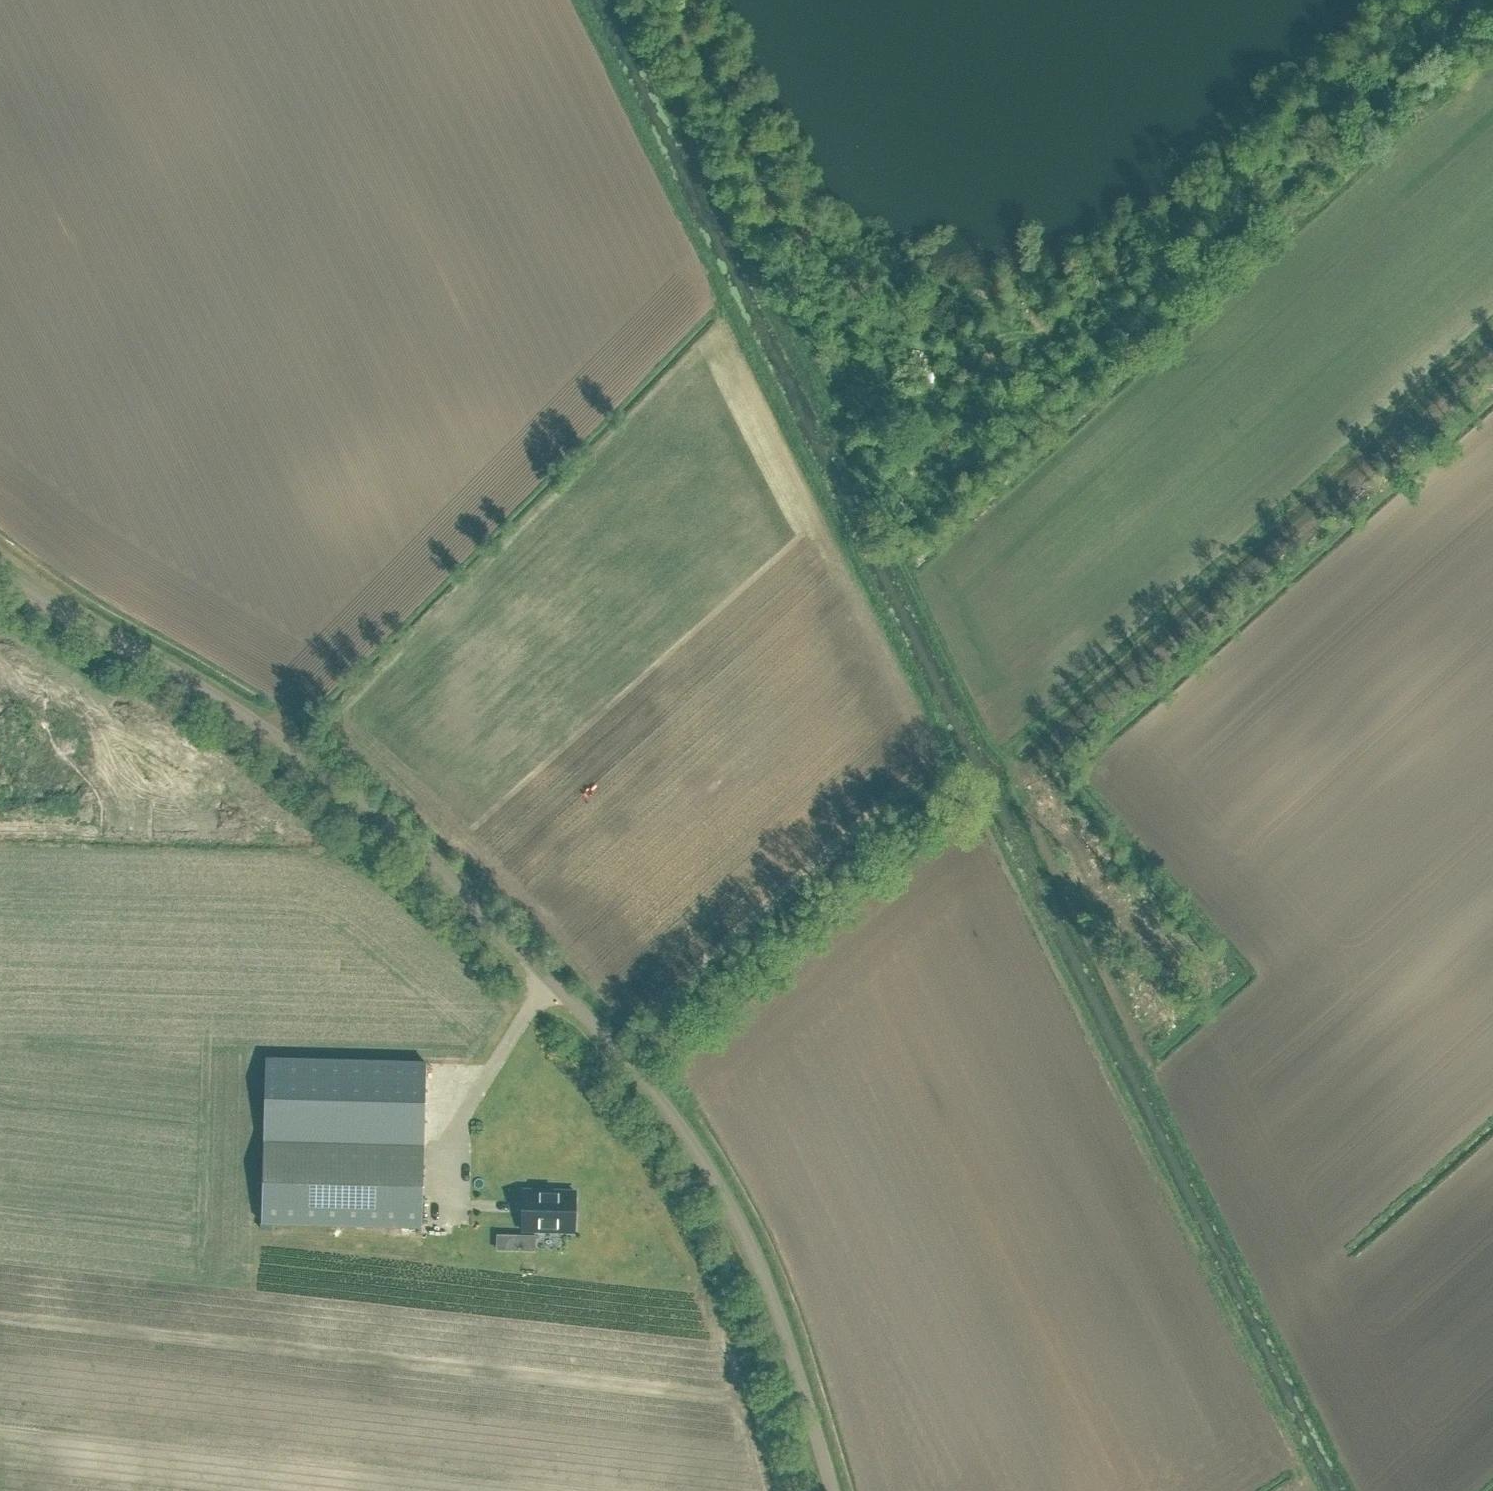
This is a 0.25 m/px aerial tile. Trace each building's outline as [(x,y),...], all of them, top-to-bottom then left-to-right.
[(267,1063),(264,1142),(424,1146),(426,1067),(267,1063)] [(261,1223),(422,1228),(424,1147),(263,1142),(261,1223)] [(576,1231),(576,1192),(524,1192),(524,1231),(576,1231)]
